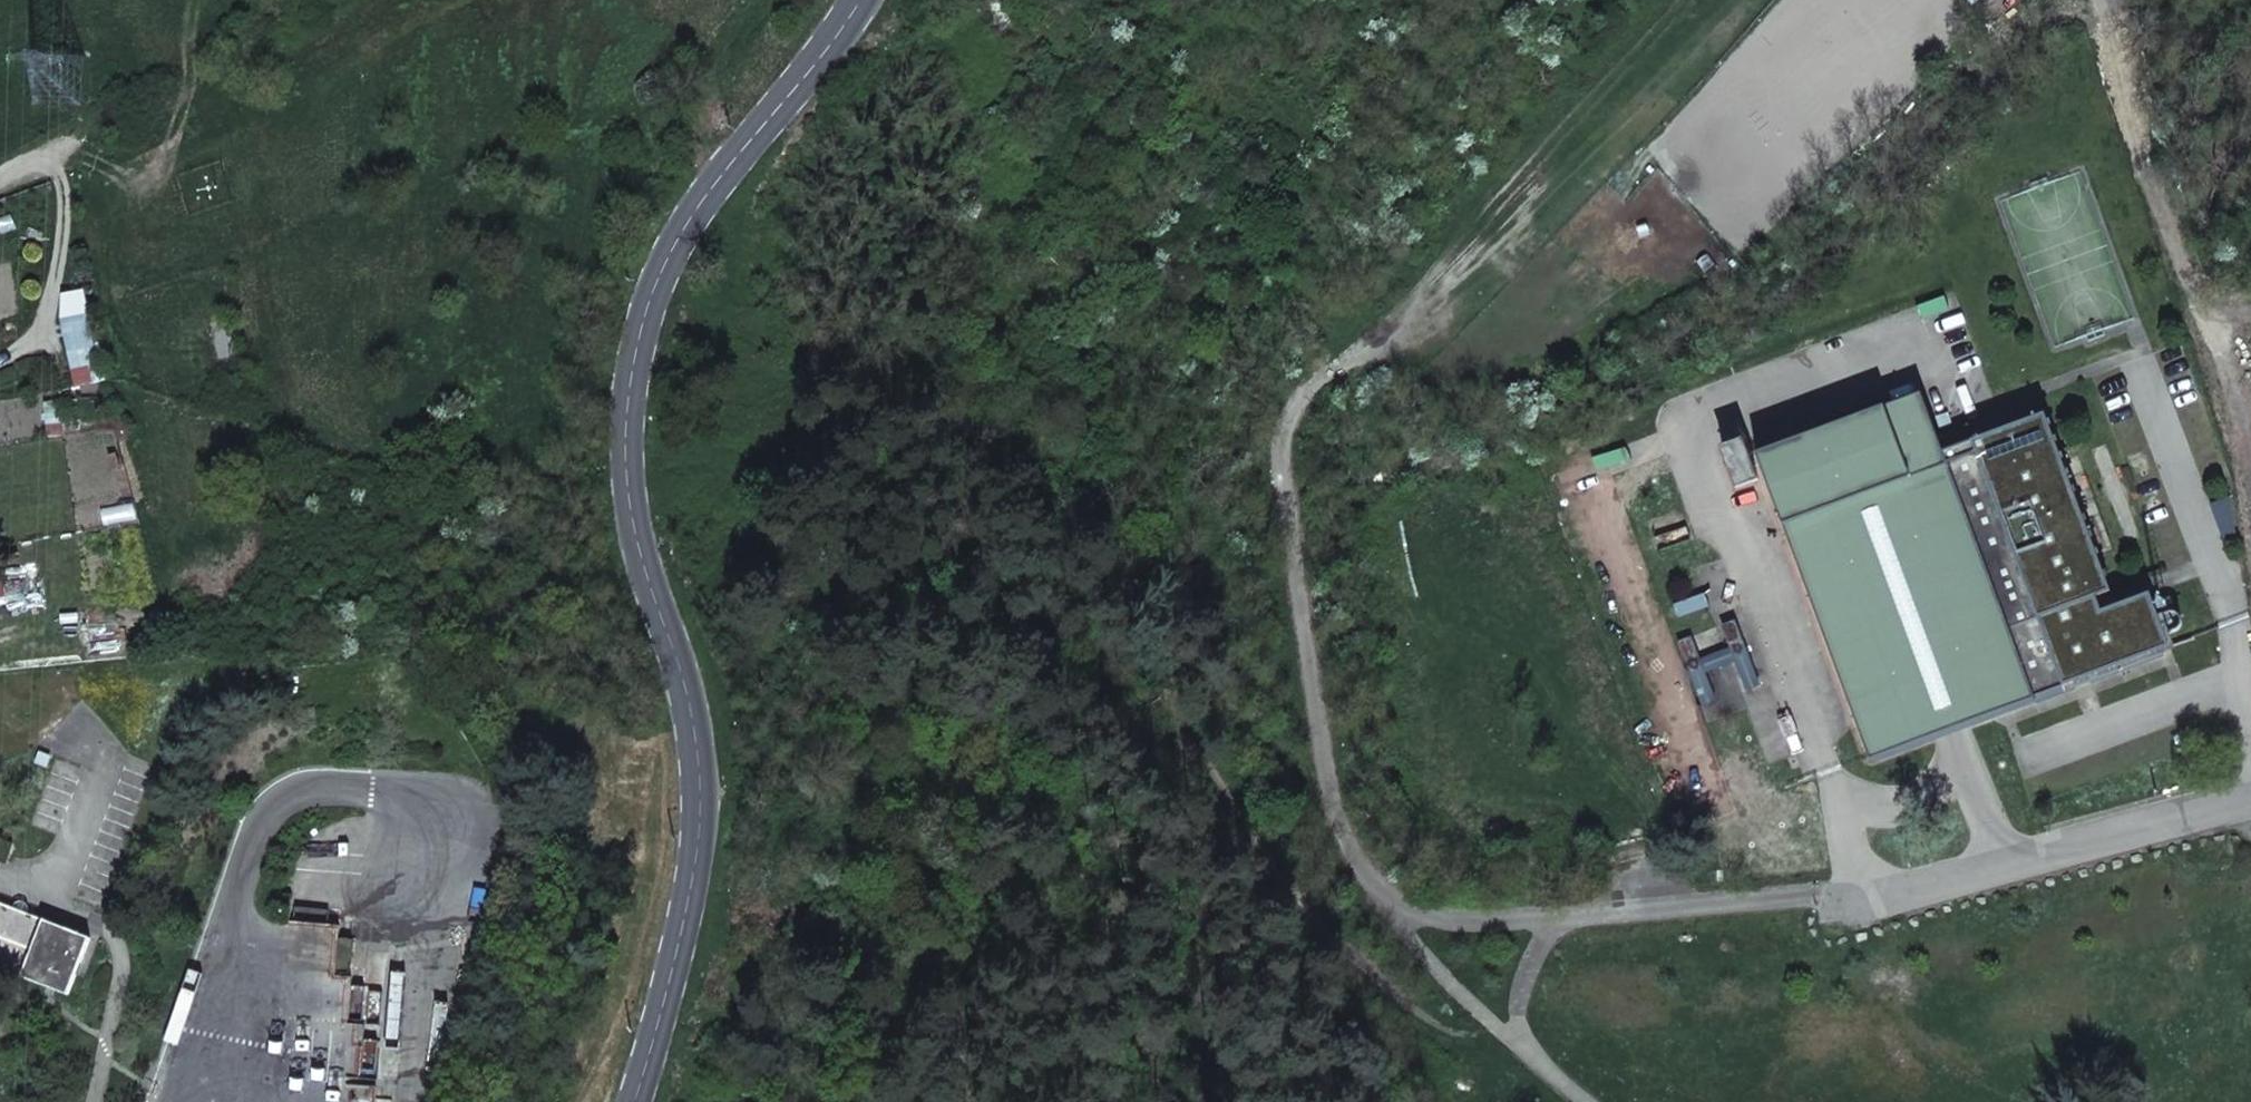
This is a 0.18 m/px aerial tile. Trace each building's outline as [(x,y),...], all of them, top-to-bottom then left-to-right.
[(1922,394),(1757,455),(1870,760),(2160,650),(2141,599),(2093,616),(2087,600),(2104,594),(2046,437),(2034,441),(2027,422),(2022,406),(1967,426),(1970,434),(1940,444),(1922,394)] [(2039,418),(2027,422),(2034,441),(2046,437),(2039,418)] [(1746,448),(1724,456),(1736,489),(1758,480),(1746,448)] [(2168,614),(2158,618),(2166,636),(2175,632),(2180,629),(2182,624),(2181,620),(2178,615),(2174,613),(2168,614)] [(42,920),(15,909),(0,903),(0,952),(5,971),(68,996),(76,975),(68,972),(74,960),(81,963),(90,939),(42,920)] [(74,960),(68,972),(76,975),(77,974),(81,963),(74,960)]
